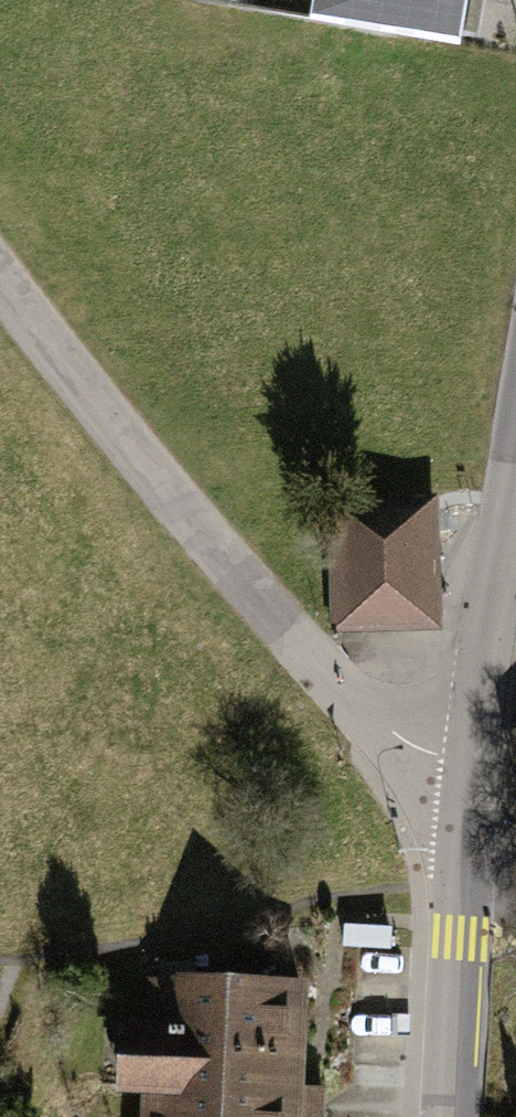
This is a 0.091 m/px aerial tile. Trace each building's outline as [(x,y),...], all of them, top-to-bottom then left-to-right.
[(307,21),(460,48),(468,0),(311,0),(307,21)] [(442,633),(439,498),(330,500),(332,635),(422,634),(442,633)] [(143,983),(141,1028),(120,1027),(118,1102),(144,1102),(143,1116),(303,1116),(310,989),(143,983)]
